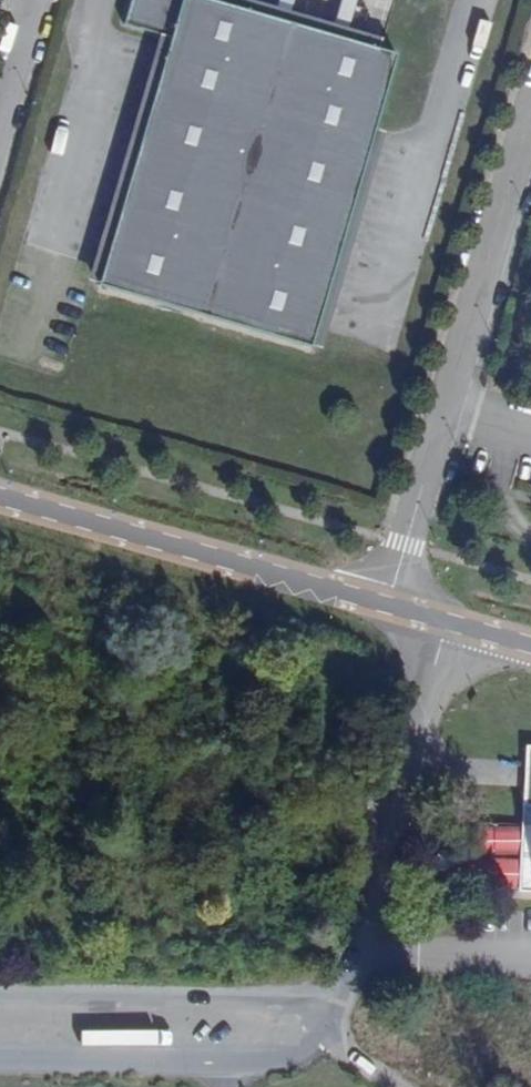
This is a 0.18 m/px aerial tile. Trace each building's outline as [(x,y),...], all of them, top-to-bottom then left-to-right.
[(122,24),(168,38),(164,52),(102,266),(97,285),(310,347),(395,54),(380,49),(294,24),(211,0),(129,0),(122,24)] [(516,891),(530,891),(530,733),(522,733),(516,891)]
